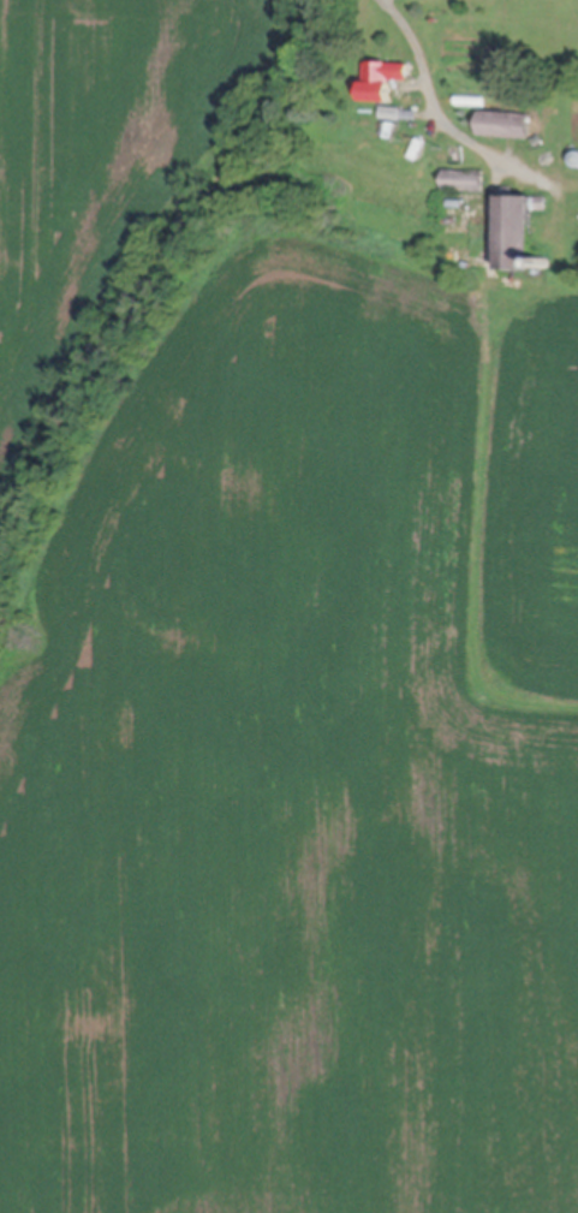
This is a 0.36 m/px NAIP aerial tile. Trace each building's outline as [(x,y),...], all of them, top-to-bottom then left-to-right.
[(397,65),(417,66),(417,79),(416,79),(416,82),(399,82),(399,85),(400,85),(400,103),(371,103),(373,84),(377,84),(377,81),(375,81),(375,65),(379,65),(379,64),(397,64),(397,65)] [(461,96),(489,96),(489,107),(461,106),(461,96)] [(391,107),(410,108),(409,121),(389,120),(391,107)] [(487,112),(536,115),(535,139),(485,137),(487,112)] [(451,171),(490,172),(489,192),(451,192),(451,171)] [(506,273),(507,198),(508,198),(508,189),(519,189),(518,200),(540,200),(540,198),(553,198),(553,210),(540,210),(538,273),(506,273)] [(554,267),(554,268),(553,268),(552,268),(552,269),(550,269),(549,269),(549,268),(548,268),(547,268),(547,267),(546,267),(546,266),(546,264),(546,263),(546,262),(546,261),(547,261),(547,260),(548,260),(548,258),(549,258),(550,258),(552,258),(553,258),(553,260),(554,260),(554,261),(555,261),(555,262),(555,263),(555,264),(555,266),(555,267),(554,267)]
